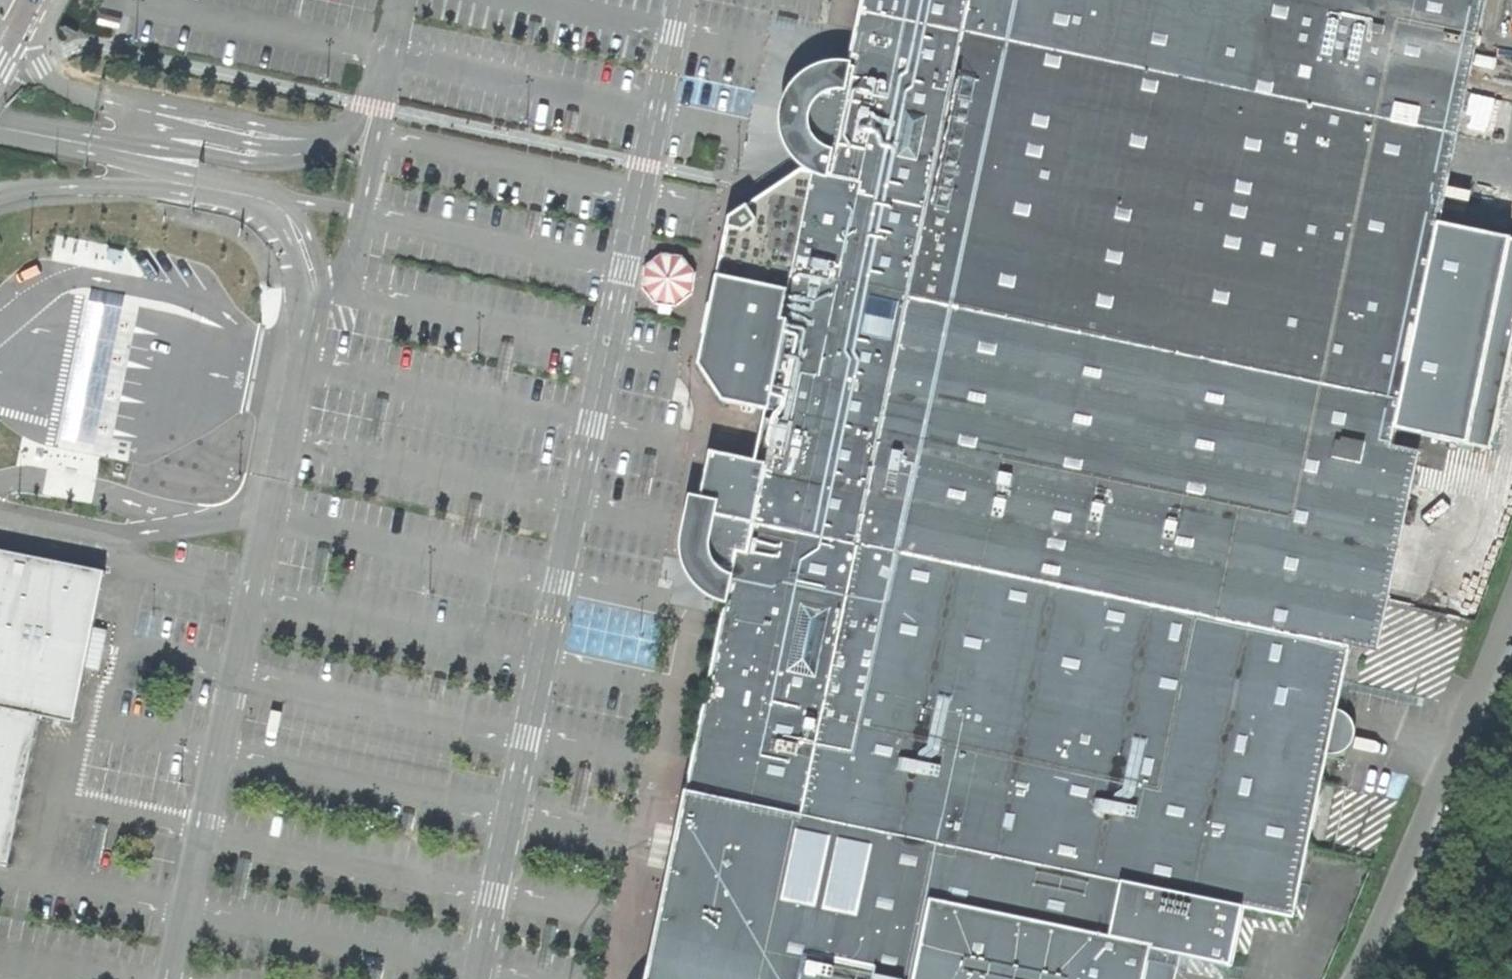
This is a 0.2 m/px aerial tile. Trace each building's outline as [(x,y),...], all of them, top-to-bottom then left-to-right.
[(1183,966),(1229,973),(1243,911),(1295,919),(1324,786),(1321,786),(1361,598),(1383,602),(1410,473),(1387,469),(1396,429),(1492,448),(1511,352),(1511,240),(1439,225),(1467,90),(1458,88),(1467,48),(1475,49),(1486,0),(862,0),(847,66),(834,63),(827,93),(813,90),(799,87),(788,136),(803,139),(817,142),(811,171),(799,168),(791,174),(727,218),(714,288),(698,366),(723,404),(755,411),(759,395),(781,399),(748,555),(738,553),(689,791),(674,788),(662,845),(649,906),(635,978),(1180,978),(1183,966)] [(124,252),(109,249),(107,260),(122,263),(124,252)] [(124,310),(90,303),(89,310),(84,337),(77,373),(70,407),(63,440),(97,447),(104,413),(111,379),(118,343),(123,316),(124,310)] [(7,866),(37,715),(73,723),(84,667),(97,670),(105,629),(93,627),(104,572),(0,551),(0,865),(7,866)]
